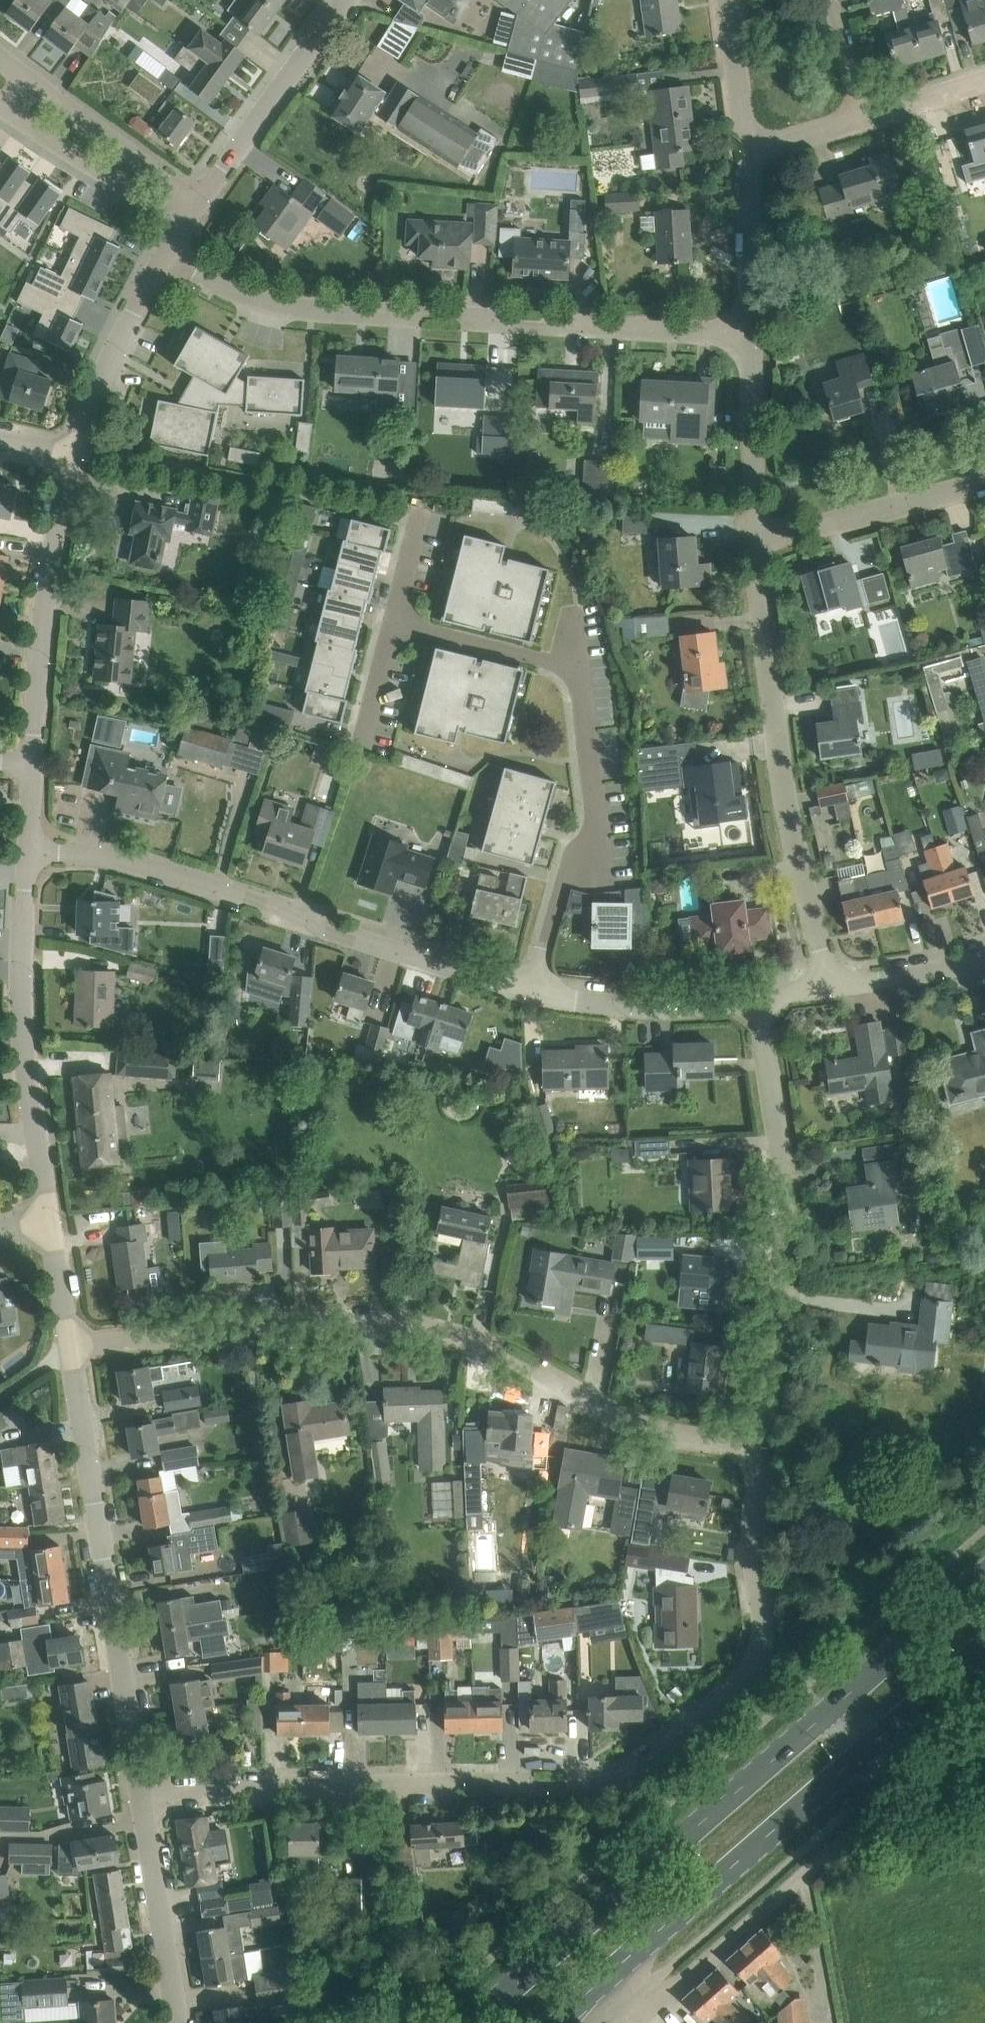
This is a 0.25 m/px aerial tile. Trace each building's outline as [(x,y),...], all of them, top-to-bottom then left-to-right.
[(74,0),(16,0),(6,13),(30,31),(46,10),(57,19),(58,19),(65,9),(66,10),(68,7),(74,0)] [(105,1),(120,13),(129,0),(106,0),(105,1)] [(227,11),(235,16),(241,21),(252,29),(260,35),(277,11),(262,0),(235,0),(227,11)] [(277,11),(285,0),(262,0),(277,11)] [(419,27),(425,19),(424,14),(421,12),(425,6),(454,25),(456,21),(471,0),(402,0),(405,2),(393,21),(419,27)] [(576,70),(586,32),(555,23),(572,0),(499,0),(518,14),(507,52),(536,60),(576,70)] [(647,36),(682,31),(677,0),(642,0),(647,36)] [(909,19),(903,0),(875,0),(869,2),(873,16),(894,10),(900,32),(887,36),(896,67),(921,60),(912,29),(909,19)] [(909,19),(912,29),(921,60),(946,53),(937,22),(950,18),(948,11),(945,0),(929,0),(933,13),(909,19)] [(948,11),(963,7),(974,44),(984,41),(984,0),(945,0),(948,11)] [(100,45),(112,23),(86,3),(77,14),(68,7),(66,10),(65,9),(58,19),(57,19),(44,36),(69,54),(76,44),(92,56),(100,45)] [(202,29),(187,49),(209,65),(227,78),(245,55),(226,41),(224,44),(202,29)] [(128,57),(127,58),(134,63),(144,50),(137,45),(134,48),(128,57)] [(209,65),(187,49),(183,47),(174,59),(200,77),(191,89),(210,102),(227,78),(209,65)] [(167,69),(159,80),(174,91),(182,80),(167,69)] [(129,88),(152,104),(163,89),(140,73),(129,88)] [(481,127),(477,134),(398,83),(387,100),(383,97),(386,93),(372,84),(356,74),(330,114),(360,133),(373,113),(458,167),(459,166),(475,177),(500,139),(496,137),(481,127)] [(637,75),(629,76),(579,82),(581,104),(615,99),(615,102),(632,100),(630,91),(639,90),(637,75)] [(687,87),(651,92),(660,168),(682,165),(680,152),(683,151),(683,150),(694,149),(687,87)] [(170,118),(159,132),(178,146),(195,122),(166,101),(159,111),(170,118)] [(145,135),(149,135),(151,131),(151,127),(136,116),(132,117),(130,120),(130,124),(145,135)] [(965,130),(975,163),(984,160),(984,124),(965,130)] [(841,176),(843,184),(821,190),(829,219),(852,212),(851,208),(901,193),(890,154),(870,160),(872,167),(841,176)] [(4,206),(23,178),(25,180),(31,171),(10,157),(4,165),(0,162),(0,204),(4,206)] [(4,206),(0,212),(0,225),(11,233),(22,219),(36,229),(61,193),(40,178),(35,186),(25,180),(23,178),(4,206)] [(263,204),(269,208),(257,225),(287,247),(325,195),(305,181),(292,199),(276,187),(263,204)] [(607,196),(608,211),(638,209),(637,194),(607,196)] [(330,198),(323,208),(347,226),(355,216),(330,198)] [(478,206),(478,203),(467,202),(466,217),(477,218),(475,244),(495,245),(497,207),(478,206)] [(114,259),(117,251),(120,247),(111,242),(113,237),(117,230),(113,228),(70,207),(60,227),(80,236),(71,256),(107,273),(114,259)] [(571,231),(584,232),(586,210),(572,210),(571,231)] [(687,210),(657,212),(660,263),(675,262),(675,264),(679,263),(679,262),(691,261),(687,210)] [(420,257),(434,258),(434,266),(469,268),(471,225),(408,222),(407,243),(421,244),(420,257)] [(513,275),(568,278),(570,241),(521,238),(521,229),(501,228),(499,256),(514,257),(513,275)] [(85,296),(94,301),(96,296),(100,288),(107,273),(71,256),(62,276),(42,266),(33,284),(80,307),(85,296)] [(80,307),(33,284),(27,282),(18,301),(44,314),(34,334),(70,352),(77,336),(81,329),(83,324),(74,319),(80,307)] [(243,386),(235,381),(248,359),(249,356),(229,344),(222,340),(197,326),(175,365),(182,369),(195,376),(183,396),(179,404),(159,400),(150,444),(209,456),(218,412),(216,412),(218,403),(243,404),(247,405),(246,412),(302,415),(305,379),(248,376),(248,386),(243,386)] [(935,368),(911,375),(917,395),(922,394),(927,410),(961,400),(956,384),(961,382),(957,370),(972,366),(961,330),(927,340),(935,368)] [(0,387),(0,398),(43,411),(52,380),(34,375),(38,363),(41,363),(41,362),(10,354),(0,387)] [(838,364),(842,378),(824,383),(835,418),(863,410),(857,387),(872,383),(864,356),(838,364)] [(379,392),(378,405),(396,406),(399,361),(338,357),(336,389),(379,392)] [(435,403),(485,406),(487,366),(438,363),(435,403)] [(519,397),(520,368),(496,367),(495,396),(519,397)] [(565,374),(565,370),(539,369),(537,407),(579,409),(578,421),(596,422),(598,372),(580,371),(580,375),(565,374)] [(643,381),(641,419),(673,421),(672,442),(706,444),(709,385),(643,381)] [(482,452),(515,454),(517,417),(484,415),(482,452)] [(309,454),(313,424),(299,422),(296,452),(309,454)] [(261,452),(231,446),(228,459),(258,465),(261,452)] [(583,491),(612,493),(614,461),(585,459),(583,491)] [(10,518),(16,486),(0,483),(0,516),(10,518)] [(188,529),(211,534),(217,500),(194,496),(190,516),(175,513),(175,511),(138,503),(132,532),(138,534),(132,563),(158,568),(164,539),(169,540),(173,520),(189,524),(188,529)] [(312,522),(316,507),(302,503),(298,519),(312,522)] [(622,532),(647,533),(648,510),(623,509),(622,532)] [(346,540),(346,541),(383,550),(383,551),(384,551),(386,544),(387,544),(391,529),(352,519),(346,540)] [(957,549),(943,553),(939,538),(902,548),(912,588),(940,580),(938,571),(946,568),(948,577),(976,569),(966,530),(952,534),(957,549)] [(550,569),(509,559),(508,562),(502,560),(506,545),(465,535),(455,572),(458,573),(455,583),(453,583),(446,610),(443,620),(484,631),(485,628),(491,629),(490,632),(523,640),(531,642),(534,632),(549,570),(550,569)] [(660,539),(664,587),(710,583),(709,564),(696,565),(694,537),(660,539)] [(344,540),(338,563),(357,567),(356,573),(376,578),(383,551),(383,550),(346,541),(346,540),(344,540)] [(294,544),(292,554),(306,557),(308,547),(294,544)] [(4,584),(9,556),(0,554),(0,584),(4,584)] [(856,580),(851,562),(836,566),(802,575),(808,597),(803,598),(807,612),(812,611),(813,614),(822,611),(822,613),(829,611),(845,606),(846,610),(890,598),(889,592),(884,573),(856,580)] [(338,563),(331,589),(331,590),(368,600),(367,601),(370,601),(376,578),(356,573),(357,567),(338,563)] [(290,570),(287,580),(298,582),(301,572),(290,570)] [(329,589),(323,612),(343,617),(341,623),(360,628),(367,601),(368,600),(331,590),(331,589),(329,589)] [(284,594),(281,604),(292,607),(295,596),(284,594)] [(95,678),(130,681),(135,630),(146,631),(149,602),(117,599),(114,627),(101,625),(95,678)] [(355,649),(360,628),(341,623),(343,617),(323,612),(316,641),(318,641),(319,640),(355,650),(355,649)] [(621,620),(623,640),(669,635),(667,615),(621,620)] [(278,616),(275,629),(285,631),(288,618),(278,616)] [(984,646),(984,625),(979,626),(982,637),(969,641),(971,649),(984,646)] [(681,706),(707,710),(710,688),(726,686),(723,663),(718,664),(714,633),(680,637),(685,689),(683,689),(681,706)] [(319,640),(318,641),(313,662),(332,667),(331,673),(350,678),(358,649),(355,649),(355,650),(319,640)] [(524,670),(483,659),(482,662),(477,661),(477,658),(436,648),(427,685),(429,686),(427,696),(424,696),(415,733),(456,743),(459,729),(465,731),(465,733),(506,743),(524,670)] [(292,656),(278,652),(276,660),(290,664),(292,656)] [(292,656),(290,664),(304,668),(306,659),(292,656)] [(949,709),(939,673),(964,666),(961,656),(923,667),(926,677),(936,712),(949,709)] [(984,725),(984,658),(984,656),(967,662),(984,725)] [(332,667),(313,662),(306,691),(308,692),(309,691),(345,700),(350,678),(331,673),(332,667)] [(856,720),(862,719),(857,686),(831,690),(835,721),(817,724),(822,758),(861,752),(856,720)] [(309,691),(308,692),(303,713),(342,723),(346,708),(345,707),(347,700),(345,700),(309,691)] [(260,702),(256,719),(290,728),(295,711),(260,702)] [(213,713),(190,706),(175,753),(220,767),(222,762),(241,768),(248,745),(229,739),(229,738),(207,732),(213,713)] [(249,749),(267,756),(278,727),(259,720),(249,749)] [(638,749),(640,792),(695,785),(700,828),(720,825),(720,820),(746,817),(743,796),(733,797),(729,762),(698,766),(695,742),(638,749)] [(312,756),(324,760),(328,748),(316,744),(312,756)] [(130,756),(121,754),(98,749),(90,787),(126,795),(122,811),(157,818),(166,776),(128,768),(130,756)] [(394,764),(470,788),(474,776),(398,751),(394,764)] [(354,769),(365,772),(368,761),(358,758),(354,769)] [(505,767),(482,851),(533,865),(542,834),(539,834),(541,828),(543,828),(556,781),(505,767)] [(932,771),(936,782),(949,778),(946,767),(932,771)] [(892,777),(897,793),(904,791),(905,793),(916,789),(910,771),(892,777)] [(834,803),(837,819),(852,816),(844,782),(816,789),(820,804),(820,806),(834,803)] [(270,836),(265,852),(303,864),(310,841),(324,845),(334,812),(309,804),(302,828),(288,824),(293,809),(266,801),(256,832),(270,836)] [(820,804),(813,806),(815,814),(822,813),(820,806),(820,804)] [(942,810),(950,835),(967,830),(959,805),(942,810)] [(978,813),(966,817),(982,864),(984,863),(984,835),(978,813)] [(896,834),(901,852),(915,848),(910,830),(896,834)] [(359,882),(392,893),(397,877),(425,887),(434,859),(406,850),(407,846),(374,835),(359,882)] [(880,839),(890,872),(903,868),(894,835),(880,839)] [(466,846),(452,843),(447,859),(462,863),(466,846)] [(948,843),(936,847),(953,901),(974,894),(966,867),(956,870),(948,843)] [(477,849),(466,846),(462,863),(473,865),(477,849)] [(953,901),(936,847),(925,850),(929,862),(919,865),(923,880),(932,908),(953,901)] [(494,892),(499,877),(481,872),(472,902),(474,903),(471,914),(473,914),(473,912),(515,924),(514,925),(516,926),(521,905),(528,877),(511,873),(505,895),(494,892)] [(647,890),(652,889),(652,892),(668,892),(667,874),(652,875),(652,876),(647,877),(647,890)] [(870,896),(865,875),(852,878),(838,881),(849,932),(877,926),(870,896)] [(884,893),(870,896),(877,926),(904,920),(897,889),(894,875),(881,878),(884,893)] [(571,888),(566,912),(588,912),(588,896),(588,893),(571,888)] [(629,937),(647,937),(643,888),(626,890),(626,905),(596,904),(595,923),(594,923),(594,926),(595,926),(595,945),(615,945),(615,946),(617,947),(617,945),(625,945),(625,947),(627,947),(627,945),(629,945),(629,937)] [(96,889),(95,902),(81,901),(80,933),(91,933),(91,942),(90,943),(138,956),(139,954),(134,953),(134,949),(135,928),(118,927),(119,902),(117,902),(117,895),(96,889)] [(751,937),(770,934),(767,908),(747,911),(746,900),(710,905),(711,916),(692,918),(695,944),(715,942),(716,953),(753,948),(751,937)] [(227,935),(211,934),(209,964),(225,965),(227,935)] [(246,992),(292,997),(289,1025),(309,1026),(313,976),(289,974),(295,958),(264,948),(261,958),(251,955),(249,954),(246,992)] [(127,977),(154,984),(159,969),(131,962),(127,977)] [(113,997),(114,973),(84,972),(83,1003),(77,1003),(76,1025),(112,1026),(113,1011),(120,1011),(125,1008),(125,1001),(121,997),(113,997)] [(336,999),(350,1004),(346,1018),(360,1022),(364,1008),(365,1009),(373,983),(344,974),(336,999)] [(417,997),(411,1014),(400,1011),(392,1034),(459,1055),(472,1014),(466,1012),(467,1009),(457,1006),(456,1009),(417,997)] [(826,1059),(832,1092),(867,1086),(870,1103),(891,1100),(888,1083),(891,1082),(887,1056),(905,1053),(901,1027),(880,1031),(878,1022),(857,1025),(862,1058),(837,1062),(837,1057),(826,1059)] [(367,1047),(383,1052),(389,1029),(373,1024),(367,1047)] [(948,1100),(950,1106),(984,1097),(984,1030),(974,1033),(979,1053),(959,1059),(958,1057),(941,1061),(946,1079),(943,1080),(948,1100)] [(495,1069),(522,1070),(521,1044),(505,1039),(495,1069)] [(674,1056),(664,1057),(664,1054),(646,1055),(647,1090),(683,1089),(682,1077),(714,1076),(713,1043),(674,1044),(674,1056)] [(544,1052),(545,1088),(608,1087),(607,1060),(609,1060),(609,1055),(607,1055),(607,1046),(587,1047),(587,1051),(544,1052)] [(118,1075),(176,1079),(178,1054),(120,1051),(118,1075)] [(194,1081),(220,1082),(220,1062),(194,1061),(194,1081)] [(124,1125),(122,1106),(113,1107),(109,1073),(74,1076),(83,1167),(118,1163),(115,1126),(124,1125)] [(533,1106),(544,1145),(557,1142),(554,1132),(556,1131),(548,1102),(533,1106)] [(635,1140),(636,1156),(670,1154),(670,1138),(635,1140)] [(862,1147),(864,1160),(895,1155),(893,1143),(862,1147)] [(612,1149),(612,1162),(629,1162),(629,1148),(612,1149)] [(690,1213),(670,1214),(671,1234),(713,1233),(713,1211),(734,1210),(732,1159),(712,1160),(689,1160),(690,1213)] [(869,1193),(848,1196),(852,1230),(886,1225),(885,1219),(897,1217),(892,1182),(898,1182),(895,1160),(865,1164),(869,1193)] [(508,1184),(510,1210),(551,1208),(549,1182),(508,1184)] [(147,1189),(132,1190),(133,1204),(149,1202),(147,1189)] [(291,1193),(293,1224),(312,1222),(310,1204),(329,1203),(328,1190),(291,1193)] [(273,1194),(275,1226),(292,1225),(290,1193),(273,1194)] [(455,1210),(443,1207),(437,1233),(464,1239),(458,1266),(434,1261),(431,1273),(456,1278),(457,1274),(463,1275),(461,1285),(480,1289),(490,1239),(488,1239),(492,1218),(470,1213),(471,1208),(468,1202),(461,1201),(456,1205),(455,1210)] [(121,1243),(114,1244),(120,1288),(147,1285),(148,1292),(163,1290),(159,1265),(145,1268),(144,1264),(141,1241),(146,1240),(144,1224),(119,1228),(121,1243)] [(311,1229),(313,1272),(335,1271),(335,1267),(375,1265),(373,1231),(333,1233),(333,1228),(311,1229)] [(632,1262),(636,1238),(636,1237),(637,1233),(617,1230),(612,1259),(632,1262)] [(672,1237),(636,1237),(636,1238),(636,1259),(672,1258),(672,1237)] [(199,1242),(201,1271),(212,1270),(213,1281),(258,1277),(257,1270),(272,1269),(270,1243),(255,1244),(255,1250),(227,1252),(226,1240),(199,1242)] [(564,1256),(564,1255),(536,1251),(528,1299),(537,1300),(537,1302),(557,1305),(560,1284),(606,1291),(611,1263),(564,1256)] [(712,1308),(732,1310),(736,1260),(716,1258),(716,1259),(684,1256),(682,1275),(681,1286),(713,1289),(712,1308)] [(16,1319),(12,1291),(8,1292),(6,1278),(0,1278),(0,1322),(16,1319)] [(850,1358),(875,1361),(875,1363),(898,1366),(898,1370),(933,1374),(937,1342),(950,1343),(954,1302),(951,1302),(953,1283),(927,1280),(925,1299),(924,1299),(921,1326),(904,1324),(903,1328),(870,1324),(868,1343),(852,1341),(850,1358)] [(694,1343),(695,1329),(666,1326),(664,1341),(676,1343),(694,1345),(694,1343)] [(676,1389),(716,1393),(719,1366),(726,1367),(728,1347),(694,1343),(694,1345),(692,1358),(680,1357),(679,1369),(676,1389)] [(150,1381),(164,1379),(162,1365),(147,1368),(147,1367),(120,1372),(125,1402),(153,1397),(150,1381)] [(164,1392),(167,1409),(201,1403),(198,1387),(164,1392)] [(376,1480),(389,1478),(383,1431),(384,1430),(385,1430),(387,1429),(388,1427),(389,1425),(389,1419),(421,1418),(423,1468),(444,1467),(441,1391),(409,1392),(409,1389),(387,1389),(387,1400),(383,1400),(383,1402),(365,1402),(371,1444),(376,1480)] [(204,1406),(212,1405),(210,1393),(202,1394),(204,1406)] [(287,1425),(296,1477),(318,1474),(312,1438),(349,1432),(347,1421),(344,1401),(301,1408),(300,1402),(284,1405),(287,1425)] [(175,1416),(152,1420),(152,1423),(129,1427),(134,1457),(157,1453),(154,1434),(201,1426),(199,1409),(174,1413),(175,1416)] [(502,1462),(533,1465),(534,1445),(530,1445),(532,1415),(505,1413),(505,1415),(490,1413),(489,1426),(479,1427),(479,1421),(467,1422),(467,1427),(466,1427),(464,1428),(464,1429),(463,1430),(463,1431),(463,1436),(464,1449),(465,1480),(466,1513),(482,1512),(480,1462),(486,1461),(485,1442),(500,1443),(500,1448),(503,1448),(502,1462)] [(454,1449),(464,1449),(463,1436),(453,1436),(454,1449)] [(30,1485),(30,1486),(58,1481),(51,1441),(11,1448),(14,1465),(18,1464),(22,1486),(30,1485)] [(162,1451),(165,1471),(200,1465),(196,1445),(162,1451)] [(622,1468),(595,1464),(596,1455),(567,1450),(560,1487),(563,1487),(557,1523),(580,1527),(586,1490),(618,1496),(622,1468)] [(549,1457),(542,1456),(540,1482),(547,1482),(549,1457)] [(666,1510),(665,1514),(683,1517),(684,1512),(702,1516),(703,1512),(705,1512),(706,1506),(708,1506),(709,1502),(707,1501),(710,1482),(673,1475),(671,1486),(660,1484),(656,1508),(666,1510)] [(182,1514),(178,1490),(163,1492),(161,1476),(139,1480),(142,1497),(141,1497),(146,1526),(170,1522),(169,1516),(182,1514)] [(467,1516),(466,1513),(465,1480),(433,1481),(435,1518),(467,1516)] [(58,1481),(30,1486),(36,1524),(64,1520),(58,1481)] [(230,1505),(189,1511),(192,1529),(213,1526),(233,1523),(232,1520),(242,1519),(240,1506),(231,1508),(230,1505)] [(620,1506),(615,1533),(631,1536),(636,1508),(620,1506)] [(281,1512),(287,1546),(316,1541),(311,1507),(281,1512)] [(655,1512),(638,1509),(632,1540),(650,1544),(655,1512)] [(65,1573),(60,1545),(33,1549),(32,1545),(28,1545),(29,1526),(0,1526),(0,1546),(15,1546),(17,1558),(21,1580),(65,1573)] [(191,1555),(217,1550),(213,1526),(192,1529),(192,1531),(167,1535),(168,1543),(150,1546),(155,1575),(193,1569),(191,1555)] [(472,1526),(470,1574),(493,1575),(495,1527),(472,1526)] [(267,1553),(241,1557),(244,1572),(286,1565),(283,1542),(266,1545),(267,1553)] [(630,1543),(627,1565),(657,1569),(657,1587),(656,1587),(657,1603),(664,1602),(665,1624),(657,1624),(658,1645),(688,1645),(687,1627),(690,1627),(689,1623),(687,1623),(687,1614),(695,1614),(694,1586),(684,1586),(686,1573),(687,1573),(690,1552),(630,1543)] [(65,1573),(21,1580),(25,1607),(36,1605),(37,1606),(69,1600),(65,1573)] [(518,1606),(532,1608),(536,1586),(522,1583),(518,1606)] [(193,1595),(159,1601),(164,1628),(210,1621),(223,1619),(220,1599),(195,1603),(193,1595)] [(241,1617),(241,1596),(228,1596),(228,1617),(241,1617)] [(618,1600),(573,1607),(576,1631),(626,1624),(618,1600)] [(25,1607),(8,1609),(8,1610),(0,1610),(0,1619),(9,1619),(10,1626),(39,1622),(37,1606),(36,1605),(25,1607)] [(533,1612),(518,1614),(519,1642),(577,1633),(576,1631),(573,1607),(573,1605),(533,1611),(533,1612)] [(501,1631),(502,1649),(517,1648),(518,1648),(517,1618),(501,1618),(501,1631)] [(210,1621),(164,1628),(168,1656),(190,1653),(188,1639),(201,1637),(204,1657),(228,1653),(226,1638),(225,1635),(230,1635),(227,1619),(223,1619),(210,1621)] [(458,1648),(472,1647),(471,1621),(427,1624),(430,1660),(454,1658),(453,1639),(457,1639),(458,1648)] [(22,1629),(24,1638),(0,1642),(0,1669),(29,1664),(28,1658),(40,1656),(42,1667),(51,1665),(51,1666),(68,1663),(68,1662),(83,1660),(79,1636),(50,1641),(47,1624),(22,1629)] [(330,1630),(330,1652),(343,1651),(342,1630),(330,1630)] [(257,1655),(255,1644),(240,1646),(241,1657),(257,1655)] [(409,1647),(410,1674),(426,1674),(425,1647),(409,1647)] [(502,1649),(503,1679),(518,1679),(517,1648),(502,1649)] [(265,1652),(265,1671),(289,1671),(289,1652),(265,1652)] [(260,1658),(236,1661),(211,1665),(214,1680),(238,1677),(262,1673),(263,1671),(263,1658),(260,1658)] [(177,1712),(205,1708),(215,1706),(211,1677),(199,1679),(199,1678),(172,1682),(177,1712)] [(552,1679),(552,1698),(531,1699),(532,1729),(567,1729),(566,1698),(565,1678),(552,1679)] [(62,1686),(75,1767),(103,1762),(90,1681),(62,1686)] [(359,1733),(388,1732),(388,1703),(387,1681),(359,1682),(360,1704),(359,1704),(359,1733)] [(19,1699),(29,1697),(27,1683),(17,1685),(19,1699)] [(473,1686),(473,1701),(474,1730),(503,1730),(503,1701),(501,1701),(501,1688),(490,1688),(490,1686),(473,1686)] [(474,1730),(473,1701),(460,1702),(459,1689),(446,1689),(447,1702),(445,1702),(446,1731),(474,1730)] [(403,1703),(388,1703),(388,1732),(417,1731),(416,1703),(415,1703),(415,1690),(403,1690),(403,1703)] [(318,1705),(304,1705),(304,1734),(330,1733),(330,1704),(329,1704),(328,1691),(318,1692),(318,1705)] [(304,1734),(304,1705),(291,1705),(291,1692),(279,1692),(279,1705),(278,1705),(278,1734),(304,1734)] [(642,1695),(617,1696),(587,1696),(587,1712),(591,1712),(591,1728),(618,1728),(618,1718),(642,1718),(642,1695)] [(263,1699),(248,1699),(248,1704),(248,1718),(263,1718),(263,1704),(263,1699)] [(205,1708),(177,1712),(182,1741),(209,1737),(205,1708)] [(263,1718),(248,1719),(248,1733),(263,1733),(263,1718)] [(69,1803),(72,1819),(111,1813),(106,1779),(95,1781),(94,1771),(60,1776),(65,1803),(69,1803)] [(16,1831),(16,1811),(0,1811),(0,1831),(16,1831)] [(223,1828),(209,1830),(206,1814),(177,1819),(188,1885),(217,1881),(213,1858),(227,1856),(223,1828)] [(462,1821),(412,1824),(414,1847),(478,1843),(477,1830),(463,1831),(462,1821)] [(287,1905),(288,1917),(290,1930),(310,1927),(307,1907),(304,1908),(298,1869),(319,1868),(318,1824),(291,1825),(291,1866),(281,1867),(287,1905)] [(81,1875),(80,1868),(119,1862),(115,1834),(76,1840),(76,1842),(60,1844),(59,1874),(81,1875)] [(11,1862),(51,1863),(52,1844),(12,1843),(11,1862)] [(416,1854),(400,1856),(406,1905),(422,1903),(416,1854)] [(95,1873),(104,1929),(119,1927),(117,1912),(127,1911),(120,1869),(95,1873)] [(379,1917),(386,1917),(386,1902),(383,1902),(382,1877),(348,1878),(349,1919),(379,1918),(379,1917)] [(251,1895),(254,1910),(273,1907),(270,1892),(251,1895)] [(450,1914),(460,1929),(487,1911),(477,1896),(450,1914)] [(224,1914),(231,1913),(229,1897),(201,1901),(203,1918),(224,1914)] [(279,1906),(273,1907),(254,1910),(251,1910),(253,1923),(281,1919),(279,1906)] [(199,1930),(203,1958),(245,1951),(241,1925),(253,1923),(251,1910),(231,1913),(224,1914),(225,1926),(199,1930)] [(119,1927),(104,1929),(107,1951),(108,1951),(109,1957),(108,1957),(109,1971),(136,1969),(135,1955),(134,1956),(132,1947),(133,1947),(127,1911),(117,1912),(119,1927)] [(762,1929),(745,1944),(784,1988),(794,1979),(786,1970),(786,1967),(781,1961),(778,1961),(777,1959),(784,1952),(763,1930),(762,1929)] [(774,1997),(782,2006),(791,1997),(783,1988),(784,1988),(745,1944),(727,1960),(749,1984),(756,1977),(774,1997)] [(247,1965),(245,1951),(203,1958),(207,1986),(235,1981),(235,1980),(249,1978),(247,1965)] [(297,1984),(294,1967),(254,1973),(257,1990),(297,1984)] [(701,1983),(737,2022),(755,2022),(733,1997),(740,1991),(718,1967),(701,1983)] [(0,1982),(3,2021),(26,2019),(25,2006),(67,2004),(66,1977),(0,1982)] [(701,1983),(684,1998),(705,2022),(712,2016),(718,2022),(737,2022),(701,1983)] [(260,2005),(260,2008),(261,2008),(300,2001),(297,1984),(257,1990),(260,2005)] [(778,2011),(779,2019),(779,2022),(809,2022),(806,1996),(795,1997),(793,1999),(791,1997),(782,2006),(784,2007),(778,2011)] [(82,2022),(116,2022),(115,1999),(95,2001),(81,2002),(82,2022)] [(217,2022),(263,2022),(262,2018),(263,2018),(261,2008),(260,2008),(260,2005),(244,2008),(243,2004),(215,2009),(217,2022)]
